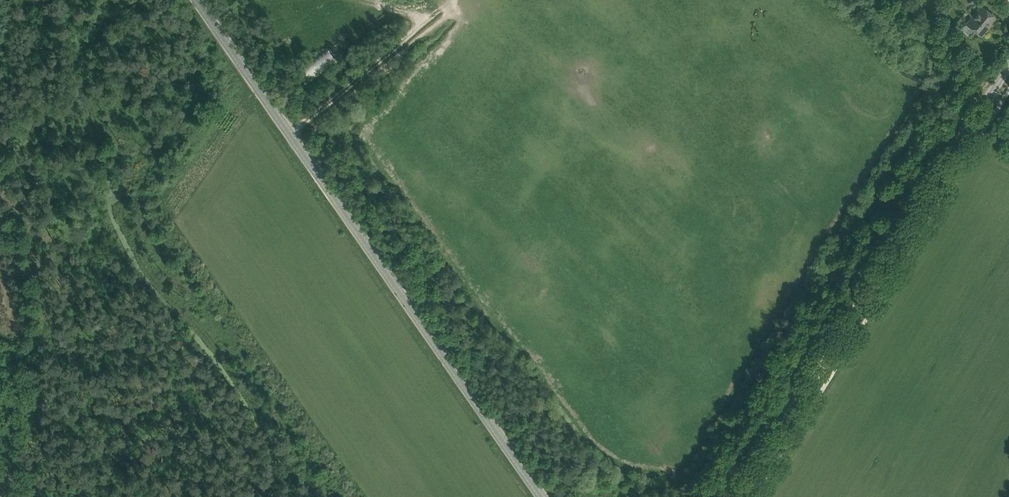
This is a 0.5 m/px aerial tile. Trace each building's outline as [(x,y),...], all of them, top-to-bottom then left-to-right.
[(982,6),(967,23),(982,36),(988,28),(987,26),(995,17),(982,6)] [(325,48),(310,68),(318,74),(333,54),(325,48)]
